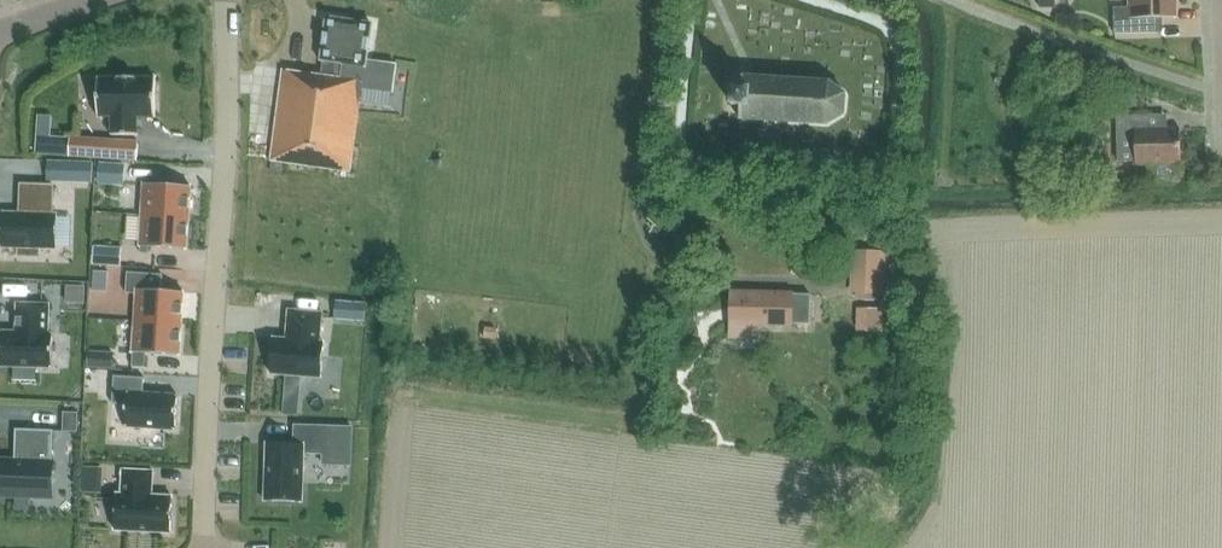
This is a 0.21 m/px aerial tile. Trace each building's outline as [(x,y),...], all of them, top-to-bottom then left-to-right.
[(1054,0),(1040,0),(1040,8),(1054,8),(1054,0)] [(1156,17),(1178,17),(1177,0),(1130,0),(1130,7),(1114,7),(1115,34),(1157,32),(1156,17)] [(372,23),(327,17),(321,61),(323,62),(322,75),(284,70),(271,160),(350,170),(361,88),(393,92),(396,64),(367,60),(372,23)] [(1079,74),(1063,70),(1059,89),(1075,92),(1079,74)] [(828,124),(846,113),(847,94),(831,81),(743,76),(742,88),(734,88),(733,105),(741,106),(740,119),(828,124)] [(156,77),(98,77),(98,117),(111,117),(111,135),(139,135),(139,117),(156,117),(156,77)] [(1121,91),(1121,107),(1137,107),(1137,91),(1121,91)] [(1181,172),(1182,172),(1181,128),(1147,129),(1146,115),(1117,116),(1119,161),(1136,161),(1137,164),(1180,163),(1181,172)] [(36,136),(35,155),(69,157),(70,138),(36,136)] [(138,160),(139,141),(70,138),(69,157),(138,160)] [(49,161),(48,180),(92,182),(92,163),(49,161)] [(99,180),(123,182),(124,165),(100,163),(99,180)] [(142,215),(189,218),(191,186),(144,183),(142,215)] [(3,211),(2,247),(18,248),(18,255),(39,256),(39,248),(56,249),(56,246),(70,246),(72,217),(52,216),(53,185),(20,184),(19,212),(3,211)] [(140,246),(187,250),(189,218),(142,215),(140,246)] [(118,265),(119,248),(95,247),(94,264),(118,265)] [(887,294),(889,251),(852,250),(850,292),(887,294)] [(108,272),(95,271),(93,291),(107,292),(108,272)] [(128,272),(126,293),(137,294),(135,321),(182,324),(184,292),(162,291),(163,275),(128,272)] [(83,303),(84,287),(68,286),(67,302),(83,303)] [(794,294),(794,293),(732,291),(731,324),(793,326),(794,323),(811,323),(812,295),(794,294)] [(336,301),(335,319),(365,321),(366,303),(336,301)] [(50,304),(17,303),(16,327),(19,327),(19,332),(0,331),(0,333),(0,366),(52,368),(53,333),(49,333),(50,304)] [(857,332),(880,332),(881,310),(857,309),(857,332)] [(273,338),(271,374),(321,377),(324,341),(319,341),(321,312),(288,310),(286,339),(273,338)] [(134,352),(132,367),(145,368),(146,353),(180,356),(182,324),(135,321),(133,352),(134,352)] [(88,351),(88,366),(112,367),(113,352),(88,351)] [(114,376),(112,403),(126,404),(125,426),(175,428),(177,394),(143,392),(144,377),(114,376)] [(300,414),(300,405),(285,403),(284,413),(300,414)] [(62,432),(77,432),(78,411),(63,410),(62,432)] [(267,442),(265,500),(302,502),(304,453),(325,454),(325,461),(348,462),(349,426),(294,424),(293,443),(267,442)] [(52,497),(54,430),(15,428),(14,451),(17,451),(17,459),(0,459),(0,495),(52,497)] [(83,493),(99,493),(99,468),(83,467),(83,493)] [(172,496),(152,495),(153,471),(123,469),(121,493),(117,493),(115,529),(170,532),(172,496)]
